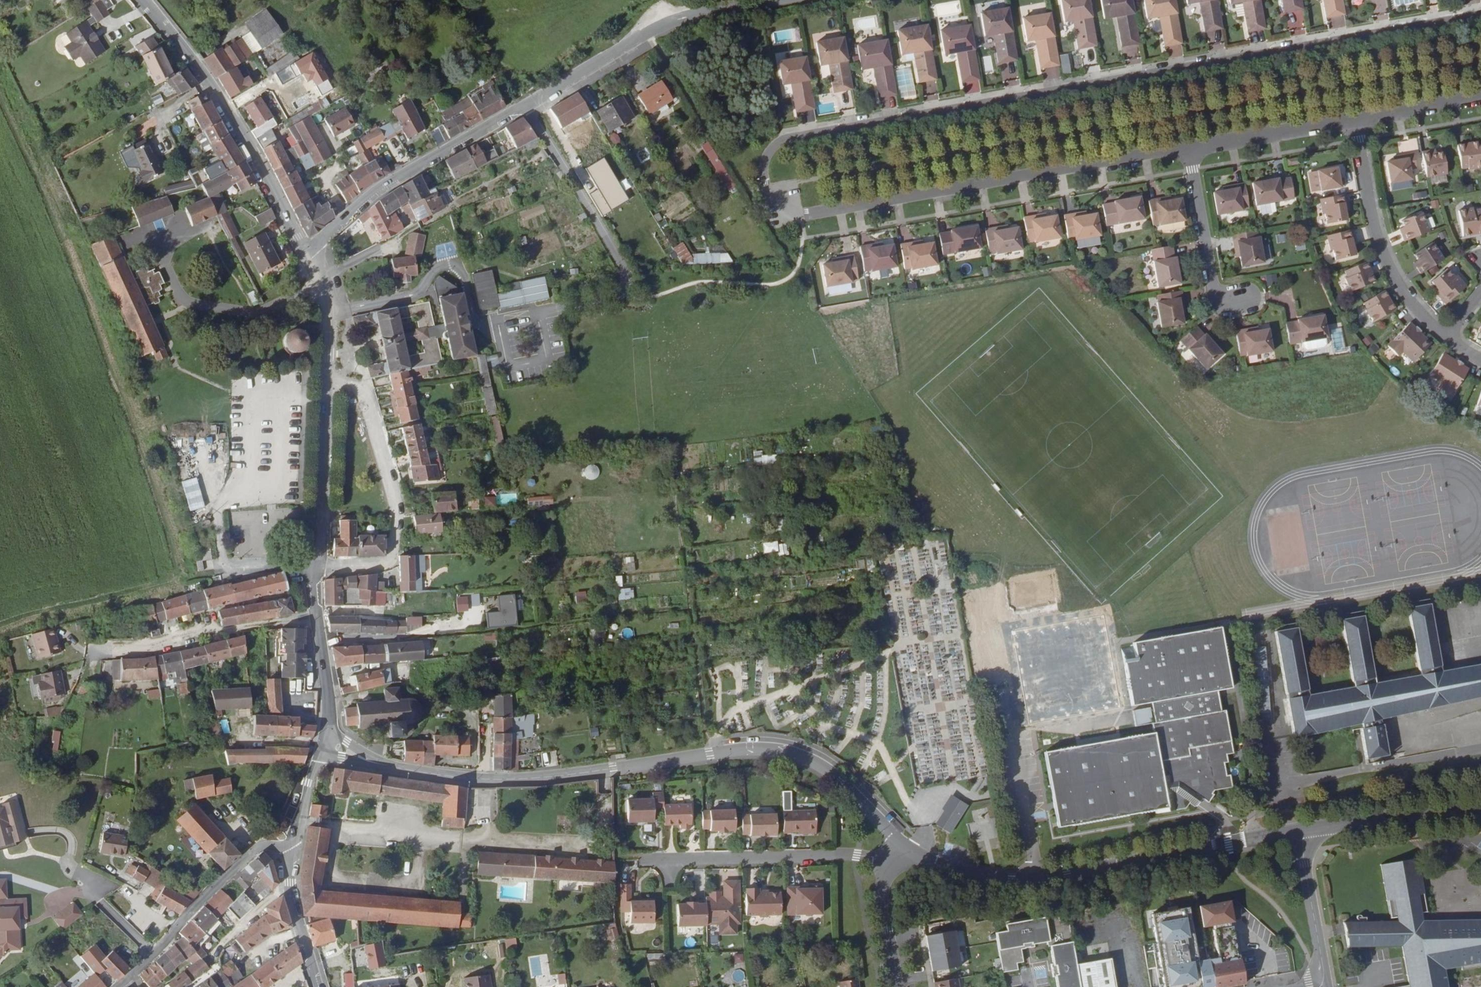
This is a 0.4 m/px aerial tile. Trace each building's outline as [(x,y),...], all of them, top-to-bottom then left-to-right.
[(56,9),(68,0),(49,0),(56,9)] [(1088,0),(1065,0),(1060,1),(1064,22),(1073,20),(1077,20),(1078,24),(1075,28),(1079,49),(1097,45),(1088,0)] [(1139,44),(1132,0),(1101,0),(1105,20),(1119,17),(1122,32),(1119,33),(1122,47),(1139,44)] [(1182,43),(1174,0),(1144,0),(1147,19),(1162,16),(1165,31),(1162,32),(1165,46),(1182,43)] [(1222,29),(1217,0),(1186,0),(1187,5),(1200,3),(1202,2),(1205,17),(1202,18),(1205,32),(1222,29)] [(1265,28),(1260,0),(1230,0),(1230,4),(1245,1),(1248,16),(1245,17),(1248,31),(1265,28)] [(1301,0),(1283,0),(1285,12),(1303,8),(1301,0)] [(1343,0),(1324,0),(1327,17),(1345,13),(1343,0)] [(1017,60),(1008,10),(981,15),(985,36),(994,35),(994,34),(997,34),(998,38),(995,42),(999,63),(1017,60)] [(1286,14),(1289,36),(1303,35),(1300,12),(1286,14)] [(271,15),(249,27),(263,51),(284,40),(271,15)] [(1059,65),(1050,16),(1023,20),(1027,41),(1036,40),(1039,39),(1040,43),(1037,47),(1041,68),(1059,65)] [(1328,18),(1329,28),(1345,27),(1343,17),(1328,18)] [(87,34),(91,31),(83,21),(65,34),(71,42),(63,48),(72,61),(80,55),(86,63),(105,50),(96,38),(92,41),(87,34)] [(961,82),(979,79),(969,25),(939,30),(944,55),(956,53),(958,52),(961,67),(959,68),(961,82)] [(919,84),(936,80),(926,26),(897,32),(901,56),(914,54),(916,54),(919,69),(916,69),(919,84)] [(96,38),(91,31),(87,34),(92,41),(96,38)] [(149,39),(132,53),(140,64),(154,89),(169,81),(173,79),(165,64),(157,48),(149,39)] [(253,59),(254,59),(243,40),(225,49),(205,59),(218,79),(253,59)] [(852,89),(843,40),(816,45),(820,66),(829,64),(832,63),(833,68),(830,72),(834,93),(852,89)] [(879,97),(896,94),(886,40),(856,45),(861,70),(873,68),(876,67),(878,82),(876,83),(879,97)] [(283,51),(280,45),(257,57),(261,64),(283,51)] [(284,53),(262,66),(265,71),(288,58),(284,53)] [(270,80),(298,63),(295,57),(266,73),(270,80)] [(814,109),(805,59),(778,64),(782,85),(791,83),(795,83),(795,87),(793,91),(796,112),(814,109)] [(386,75),(396,69),(392,62),(382,68),(386,75)] [(300,67),(298,63),(270,80),(266,82),(268,84),(300,67)] [(362,77),(366,85),(378,79),(386,75),(382,68),(381,67),(362,77)] [(1014,67),(1001,67),(1002,77),(1015,77),(1014,67)] [(173,79),(169,81),(178,97),(194,88),(183,70),(173,79)] [(1002,73),(1005,86),(1017,84),(1014,71),(1002,73)] [(675,93),(665,78),(635,95),(647,114),(670,101),(668,97),(675,93)] [(492,114),(508,105),(495,80),(478,89),(492,114)] [(481,120),(492,114),(478,89),(468,96),(468,98),(470,101),(473,106),(474,108),(481,120)] [(161,94),(152,98),(155,105),(164,101),(161,94)] [(189,113),(195,123),(214,112),(203,94),(186,103),(191,112),(189,113)] [(287,123),(282,114),(275,118),(263,97),(246,106),(258,128),(251,132),(256,140),(271,132),(287,123)] [(313,116),(334,104),(330,98),(310,109),(313,116)] [(473,106),(470,101),(465,99),(438,115),(441,124),(451,118),(461,112),(473,106)] [(617,99),(587,117),(601,137),(629,120),(617,99)] [(346,113),(339,101),(334,104),(313,116),(316,122),(321,119),(325,125),(346,113)] [(153,104),(144,109),(149,117),(157,112),(153,104)] [(469,126),(481,120),(474,108),(463,114),(469,126)] [(310,109),(292,120),(295,125),(313,116),(310,109)] [(806,121),(813,120),(812,111),(804,112),(806,121)] [(195,123),(198,129),(209,149),(229,136),(214,112),(195,123)] [(459,133),(469,126),(463,114),(462,115),(461,112),(451,118),(459,133)] [(422,131),(412,113),(400,119),(391,125),(396,135),(405,130),(410,138),(422,131)] [(336,156),(316,122),(313,116),(295,125),(290,129),(294,135),(299,145),(304,142),(317,166),(336,156)] [(449,138),(459,133),(451,118),(441,124),(449,138)] [(536,140),(520,119),(509,125),(503,129),(516,151),(536,140)] [(449,138),(441,124),(436,127),(444,141),(449,138)] [(391,125),(372,135),(361,141),(366,151),(396,135),(391,125)] [(439,144),(444,141),(436,127),(431,130),(434,135),(439,144)] [(564,143),(575,159),(597,146),(585,127),(566,138),(568,141),(564,143)] [(271,132),(256,140),(271,170),(287,162),(290,161),(286,152),(283,154),(271,132)] [(299,145),(294,135),(287,139),(293,148),(299,145)] [(706,150),(710,147),(702,135),(698,137),(706,150)] [(229,136),(209,149),(212,154),(214,159),(216,163),(238,151),(229,136)] [(1417,138),(1398,140),(1399,151),(1418,150),(1417,138)] [(372,164),(366,151),(361,141),(353,146),(365,169),(372,164)] [(1457,145),(1462,170),(1476,168),(1476,165),(1480,164),(1480,142),(1479,143),(1479,141),(1471,142),(1471,144),(1465,145),(1465,143),(1457,145)] [(306,172),(317,166),(304,142),(299,145),(293,148),(301,163),(306,172)] [(501,159),(509,155),(503,143),(494,148),(491,150),(493,152),(498,161),(498,160),(501,159)] [(481,159),(473,146),(464,151),(476,173),(498,161),(493,152),(481,159)] [(715,167),(720,164),(710,147),(706,150),(705,151),(715,167)] [(1430,150),(1422,151),(1427,177),(1447,173),(1444,151),(1435,153),(1431,154),(1430,150)] [(185,175),(192,187),(197,185),(244,161),(238,151),(216,163),(214,159),(202,166),(185,175)] [(476,173),(464,151),(444,163),(456,184),(476,173)] [(1400,158),(1394,159),(1385,161),(1389,184),(1412,180),(1410,170),(1417,169),(1414,152),(1399,155),(1400,158)] [(199,161),(202,166),(214,159),(212,154),(199,161)] [(133,185),(138,194),(157,183),(149,169),(146,171),(136,156),(123,164),(135,184),(133,185)] [(1299,157),(1286,160),(1287,165),(1300,164),(1299,157)] [(244,161),(197,185),(205,200),(213,214),(215,218),(224,213),(214,194),(232,185),(236,193),(256,182),(244,161)] [(372,164),(365,169),(362,171),(371,186),(387,176),(379,161),(372,164)] [(287,162),(271,170),(283,192),(301,184),(294,171),(292,172),(287,162)] [(733,195),(740,194),(720,164),(715,167),(724,181),(733,195)] [(1337,167),(1318,170),(1321,190),(1346,186),(1344,178),(1339,178),(1337,167)] [(348,180),(359,195),(371,186),(362,171),(348,180)] [(1268,179),(1259,180),(1263,203),(1301,195),(1297,175),(1285,177),(1285,176),(1275,177),(1276,179),(1268,181),(1268,179)] [(433,201),(431,198),(418,178),(398,191),(408,206),(409,207),(414,214),(426,206),(433,201)] [(335,188),(346,205),(359,195),(348,180),(335,188)] [(1249,207),(1245,183),(1230,185),(1231,189),(1222,191),(1213,192),(1217,214),(1242,210),(1242,209),(1249,207)] [(301,184),(283,192),(290,207),(308,197),(301,184)] [(135,196),(138,194),(133,185),(130,187),(135,196)] [(408,206),(398,191),(389,196),(398,211),(408,206)] [(1347,194),(1320,198),(1323,213),(1325,213),(1327,224),(1347,220),(1345,210),(1344,203),(1349,202),(1347,194)] [(386,219),(394,214),(398,211),(389,196),(377,204),(386,219)] [(433,216),(434,218),(445,212),(439,200),(436,196),(431,198),(433,201),(426,206),(433,216)] [(308,197),(290,207),(301,228),(299,229),(306,239),(324,230),(321,224),(332,218),(330,212),(335,210),(331,201),(319,207),(317,204),(313,207),(308,197)] [(1144,219),(1140,197),(1131,198),(1131,200),(1124,201),(1124,200),(1114,201),(1115,203),(1102,205),(1106,226),(1144,219)] [(1163,197),(1148,200),(1152,225),(1159,224),(1159,225),(1185,220),(1180,198),(1172,200),(1163,201),(1163,197)] [(129,211),(135,228),(170,214),(164,198),(129,211)] [(439,200),(445,212),(449,209),(443,198),(439,200)] [(205,200),(181,212),(188,227),(213,214),(205,200)] [(383,240),(404,231),(394,214),(386,219),(377,204),(365,211),(383,240)] [(414,214),(420,224),(433,216),(426,206),(414,214)] [(409,217),(414,214),(409,207),(402,211),(407,218),(409,217)] [(1467,210),(1460,211),(1464,237),(1479,234),(1478,232),(1480,231),(1480,207),(1473,209),(1474,210),(1467,211),(1467,210)] [(1402,233),(1405,241),(1429,231),(1422,212),(1402,220),(1405,227),(1407,231),(1402,233)] [(224,213),(215,218),(228,241),(237,236),(224,213)] [(1078,213),(1063,215),(1067,240),(1074,239),(1075,240),(1100,236),(1096,213),(1087,215),(1079,216),(1078,213)] [(414,227),(420,224),(414,214),(409,217),(414,227)] [(252,236),(272,225),(267,215),(247,225),(252,236)] [(1038,215),(1023,218),(1027,242),(1034,241),(1034,242),(1060,238),(1056,216),(1038,219),(1038,215)] [(512,232),(510,218),(496,220),(498,234),(512,232)] [(658,224),(667,236),(671,233),(662,221),(658,224)] [(980,249),(976,227),(967,228),(968,230),(960,231),(960,229),(950,231),(951,232),(938,234),(942,255),(980,249)] [(999,227),(984,230),(989,254),(996,253),(996,254),(1021,250),(1017,228),(1008,229),(1000,231),(999,227)] [(1354,229),(1327,235),(1331,250),(1334,249),(1336,260),(1356,255),(1353,245),(1352,238),(1356,237),(1354,229)] [(1257,230),(1232,234),(1235,249),(1238,249),(1242,266),(1264,262),(1259,237),(1258,237),(1257,230)] [(674,249),(682,261),(691,261),(680,247),(671,233),(667,236),(661,241),(666,248),(672,243),(675,248),(674,249)] [(427,234),(422,234),(411,234),(403,256),(394,257),(396,274),(405,273),(407,279),(414,278),(413,271),(419,271),(418,256),(426,256),(427,234)] [(263,235),(244,245),(260,275),(279,265),(263,235)] [(680,247),(691,261),(731,260),(729,250),(708,251),(706,244),(696,247),(691,239),(680,247)] [(1417,267),(1421,273),(1444,258),(1433,241),(1414,253),(1418,259),(1421,264),(1417,267)] [(108,242),(86,251),(98,274),(120,263),(108,242)] [(914,242),(900,245),(904,270),(911,268),(911,270),(936,265),(932,243),(923,245),(915,246),(914,242)] [(874,245),(859,247),(863,272),(870,271),(870,272),(896,267),(892,245),(883,247),(875,248),(874,245)] [(1158,287),(1180,283),(1179,274),(1177,275),(1175,267),(1177,267),(1176,257),(1174,258),(1172,245),(1151,249),(1158,287)] [(857,281),(853,256),(838,259),(839,262),(831,264),(822,265),(825,287),(851,283),(850,282),(857,281)] [(1367,261),(1343,271),(1349,285),(1351,284),(1354,290),(1376,281),(1372,274),(1371,275),(1368,269),(1370,268),(1367,261)] [(156,354),(158,360),(170,355),(146,312),(152,308),(156,310),(160,308),(161,307),(161,305),(157,298),(161,296),(162,294),(162,293),(162,292),(161,290),(165,287),(160,277),(159,276),(158,276),(154,278),(152,274),(148,276),(146,272),(134,278),(137,283),(132,286),(120,263),(98,274),(144,360),(156,354)] [(1443,294),(1440,297),(1445,303),(1466,286),(1456,274),(1454,275),(1448,267),(1432,280),(1439,289),(1443,294)] [(496,294),(490,268),(469,273),(480,311),(500,306),(500,309),(549,296),(543,274),(518,281),(520,288),(496,294)] [(447,366),(479,362),(472,335),(469,336),(468,334),(467,327),(466,326),(470,325),(468,319),(467,319),(462,298),(461,299),(460,296),(436,280),(425,286),(430,309),(432,308),(436,326),(439,338),(436,338),(436,340),(437,340),(437,341),(438,342),(439,342),(440,342),(447,366)] [(1435,291),(1440,297),(1443,294),(1439,289),(1435,291)] [(1385,290),(1362,303),(1370,316),(1372,315),(1375,321),(1396,309),(1392,302),(1391,303),(1387,297),(1389,296),(1385,290)] [(1184,305),(1181,291),(1157,295),(1158,302),(1157,302),(1161,327),(1183,323),(1182,314),(1180,306),(1184,305)] [(426,328),(421,304),(388,311),(392,325),(411,320),(414,334),(416,343),(420,356),(402,360),(405,372),(411,371),(437,367),(430,340),(426,328)] [(256,322),(254,317),(253,318),(250,311),(242,315),(247,324),(250,322),(251,324),(256,322)] [(392,325),(388,311),(352,318),(355,329),(375,326),(383,364),(367,367),(370,377),(387,374),(405,372),(402,360),(398,346),(397,341),(392,325)] [(1328,338),(1324,315),(1315,317),(1315,319),(1308,320),(1307,318),(1298,320),(1298,321),(1286,323),(1289,344),(1328,338)] [(1414,330),(1417,327),(1411,321),(1388,345),(1399,355),(1403,350),(1414,361),(1431,343),(1419,332),(1417,334),(1414,330)] [(436,326),(426,328),(430,340),(436,338),(439,338),(436,326)] [(1205,369),(1222,354),(1216,348),(1215,349),(1209,343),(1211,342),(1205,335),(1204,336),(1196,326),(1180,340),(1205,369)] [(1250,328),(1236,331),(1240,355),(1247,354),(1247,355),(1272,351),(1268,329),(1259,331),(1251,332),(1250,328)] [(291,334),(289,334),(288,334),(287,335),(285,335),(284,336),(283,337),(282,338),(281,340),(281,341),(280,342),(280,344),(280,345),(280,347),(280,348),(281,349),(282,350),(282,352),(283,353),(284,354),(285,355),(287,355),(288,356),(289,356),(291,356),(292,356),(294,356),(295,356),(296,355),(297,354),(299,354),(300,352),(301,352),(301,350),(302,349),(302,348),(303,346),(303,345),(303,344),(302,342),(302,341),(301,339),(300,338),(300,337),(298,336),(297,335),(296,335),(295,334),(293,334),(292,334),(291,334)] [(411,336),(397,341),(398,346),(413,342),(413,344),(416,343),(414,334),(411,334),(411,336)] [(1367,335),(1361,340),(1365,346),(1372,342),(1367,335)] [(1322,339),(1304,342),(1305,348),(1308,350),(1320,348),(1322,345),(1322,339)] [(1456,365),(1457,362),(1444,353),(1430,374),(1442,383),(1438,388),(1450,396),(1470,369),(1463,364),(1460,368),(1456,365)] [(491,375),(490,361),(480,361),(483,376),(491,375)] [(405,372),(387,374),(391,386),(409,384),(411,384),(412,379),(411,371),(405,372)] [(495,396),(493,381),(485,381),(487,397),(495,396)] [(409,384),(391,386),(394,399),(412,397),(409,384)] [(498,410),(495,396),(487,397),(484,397),(486,411),(498,410)] [(412,397),(394,399),(397,411),(415,409),(412,397)] [(418,422),(415,409),(397,411),(400,424),(418,422)] [(498,415),(498,410),(486,411),(488,424),(500,423),(498,415)] [(406,443),(423,441),(421,430),(421,428),(400,430),(403,443),(406,443)] [(426,453),(423,441),(406,443),(403,443),(391,444),(394,456),(409,455),(426,453)] [(761,451),(752,452),(752,463),(775,462),(774,455),(761,456),(761,451)] [(429,466),(426,453),(409,455),(394,456),(397,464),(411,463),(412,466),(429,466)] [(437,453),(426,453),(429,466),(439,465),(437,453)] [(439,465),(429,466),(432,482),(442,482),(439,465)] [(432,482),(429,466),(412,466),(416,481),(432,482)] [(453,512),(453,493),(428,492),(427,511),(453,512)] [(478,512),(478,493),(469,493),(469,512),(478,512)] [(496,509),(495,497),(486,498),(487,509),(496,509)] [(450,536),(450,516),(422,518),(422,537),(450,536)] [(389,525),(397,525),(397,517),(389,517),(389,525)] [(332,538),(339,538),(351,538),(360,538),(360,522),(344,522),(345,527),(332,527),(332,538)] [(384,538),(389,538),(397,530),(397,528),(388,528),(384,538)] [(339,557),(351,557),(351,538),(339,538),(339,557)] [(351,557),(363,557),(363,538),(360,538),(351,538),(351,557)] [(363,538),(363,557),(390,556),(389,538),(384,538),(363,538)] [(198,570),(212,569),(212,546),(201,546),(202,562),(198,562),(198,570)] [(270,556),(270,546),(232,546),(232,557),(270,556)] [(421,558),(412,558),(406,558),(407,570),(407,594),(427,592),(427,574),(431,574),(431,557),(421,558)] [(284,573),(236,585),(241,601),(288,589),(284,573)] [(380,595),(380,575),(367,577),(367,587),(367,596),(380,595)] [(367,587),(367,577),(358,578),(359,587),(367,587)] [(359,587),(358,578),(345,580),(346,588),(359,587)] [(367,596),(367,587),(359,587),(346,588),(341,588),(341,580),(325,581),(326,607),(368,605),(367,596)] [(236,585),(223,588),(227,605),(241,601),(236,585)] [(619,588),(620,599),(635,598),(634,587),(619,588)] [(223,588),(194,595),(193,596),(197,612),(227,605),(223,588)] [(516,593),(499,594),(500,611),(488,612),(489,627),(518,624),(516,593)] [(380,604),(380,595),(367,596),(368,605),(380,604)] [(197,612),(193,596),(172,601),(176,618),(194,613),(197,612)] [(457,596),(457,611),(470,611),(469,596),(457,596)] [(295,611),(291,598),(223,613),(225,627),(295,611)] [(176,618),(172,601),(162,603),(166,620),(176,618)] [(166,620),(162,603),(129,611),(134,629),(134,632),(142,630),(142,626),(166,620)] [(1419,669),(1442,665),(1432,603),(1409,607),(1419,669)] [(1344,618),(1355,680),(1375,677),(1365,614),(1344,618)] [(351,615),(327,615),(327,631),(352,630),(362,630),(362,621),(351,621),(351,615)] [(425,635),(426,617),(408,618),(408,630),(422,635),(425,635)] [(408,630),(408,618),(398,619),(399,630),(408,630)] [(384,619),(368,620),(362,621),(362,630),(385,630),(384,619)] [(399,630),(398,619),(384,619),(385,630),(399,630)] [(94,627),(93,620),(86,622),(85,628),(94,627)] [(1275,629),(1286,693),(1309,689),(1298,625),(1275,629)] [(65,653),(59,629),(35,635),(40,659),(65,653)] [(134,632),(134,629),(121,632),(123,640),(135,638),(134,632)] [(164,629),(156,631),(158,638),(165,636),(164,629)] [(304,646),(303,629),(283,632),(284,643),(277,643),(277,660),(281,660),(282,667),(285,667),(285,682),(308,681),(307,656),(304,656),(304,646)] [(497,632),(484,633),(485,641),(498,640),(497,632)] [(1125,652),(1126,661),(1225,643),(1224,636),(1152,647),(1153,652),(1147,653),(1146,649),(1125,652)] [(248,660),(246,642),(228,645),(230,663),(248,660)] [(1225,643),(1126,661),(1133,699),(1153,695),(1157,716),(1153,716),(1155,726),(1047,745),(1062,821),(1167,805),(1167,808),(1187,804),(1190,798),(1196,802),(1200,792),(1210,798),(1214,786),(1234,783),(1231,770),(1227,771),(1225,758),(1229,758),(1228,751),(1233,750),(1226,704),(1221,705),(1218,684),(1231,682),(1225,643)] [(425,658),(424,644),(367,646),(368,666),(425,664),(425,658)] [(230,663),(228,645),(204,649),(207,667),(228,663),(230,663)] [(367,646),(330,648),(334,667),(368,666),(367,646)] [(207,667),(204,649),(180,653),(183,670),(204,668),(207,667)] [(183,670),(180,653),(162,656),(164,674),(174,672),(175,681),(179,680),(180,685),(178,685),(180,696),(187,695),(183,670)] [(164,674),(162,656),(154,657),(156,675),(164,674)] [(489,670),(489,664),(488,656),(479,658),(480,671),(489,670)] [(156,675),(154,657),(111,664),(116,684),(157,681),(156,675)] [(513,666),(521,665),(520,661),(489,664),(489,670),(513,666)] [(1443,669),(1419,674),(1376,681),(1356,685),(1310,693),(1286,697),(1293,735),(1362,723),(1363,722),(1382,717),(1480,698),(1480,663),(1443,669)] [(1419,674),(1443,669),(1442,665),(1419,669),(1419,674)] [(514,678),(513,666),(489,670),(480,671),(480,680),(514,678)] [(391,669),(392,685),(399,684),(400,685),(399,668),(391,669)] [(399,668),(400,685),(409,691),(410,691),(409,682),(408,668),(399,668)] [(408,668),(409,682),(419,681),(418,668),(408,668)] [(174,672),(164,674),(165,682),(175,681),(174,672)] [(355,685),(337,687),(338,693),(388,686),(388,673),(354,678),(355,685)] [(165,682),(164,674),(156,675),(157,681),(157,683),(165,682)] [(67,677),(46,679),(47,689),(42,690),(43,704),(48,704),(69,701),(67,677)] [(86,696),(91,686),(84,683),(79,693),(86,696)] [(271,717),(283,718),(282,685),(269,685),(271,717)] [(166,689),(165,689),(158,690),(158,692),(159,699),(159,701),(167,700),(166,689)] [(1286,693),(1286,697),(1310,693),(1309,689),(1286,693)] [(159,699),(158,692),(144,693),(145,700),(159,699)] [(253,709),(251,692),(232,694),(211,696),(215,713),(230,712),(231,715),(237,716),(237,711),(253,709)] [(353,708),(341,708),(341,716),(341,725),(353,725),(353,730),(379,730),(380,743),(398,743),(408,737),(408,730),(410,730),(412,729),(414,729),(416,728),(418,727),(419,726),(421,724),(422,722),(423,720),(423,718),(423,716),(423,714),(422,713),(421,710),(420,708),(418,707),(416,705),(414,704),(396,704),(396,693),(380,693),(380,704),(353,704),(353,708)] [(1136,719),(1153,716),(1151,701),(1133,704),(1136,719)] [(45,709),(47,717),(62,713),(60,705),(45,709)] [(511,710),(494,710),(494,727),(494,733),(510,733),(511,728),(511,721),(511,710)] [(515,713),(515,721),(525,720),(534,719),(536,719),(535,711),(515,713)] [(271,738),(271,717),(256,717),(256,737),(271,738)] [(309,738),(310,725),(289,726),(289,718),(283,718),(271,717),(271,738),(309,738)] [(1383,722),(1382,717),(1363,722),(1362,723),(1363,726),(1383,722)] [(525,720),(525,729),(535,729),(534,719),(525,720)] [(515,721),(511,721),(511,728),(517,728),(517,730),(525,729),(525,720),(515,721)] [(1385,721),(1383,722),(1363,726),(1361,727),(1366,756),(1390,753),(1385,721)] [(218,724),(204,728),(206,738),(220,734),(218,724)] [(201,732),(194,734),(195,742),(203,739),(201,732)] [(510,733),(494,733),(494,746),(510,746),(510,741),(519,741),(521,741),(521,733),(510,733)] [(432,743),(417,744),(418,769),(424,770),(432,771),(432,756),(467,757),(468,739),(432,737),(432,743)] [(510,746),(510,760),(518,759),(519,741),(510,741),(510,746)] [(58,744),(49,744),(49,754),(57,755),(58,744)] [(402,744),(400,746),(400,766),(418,769),(417,744),(402,744)] [(494,746),(494,760),(510,760),(510,746),(494,746)] [(263,748),(223,748),(227,762),(262,763),(263,748)] [(278,764),(278,748),(263,748),(262,763),(278,764)] [(305,765),(308,748),(278,748),(278,764),(305,765)] [(494,760),(494,774),(509,773),(510,768),(518,769),(518,764),(518,759),(510,760),(494,760)] [(198,803),(217,795),(213,783),(210,774),(190,782),(194,793),(198,803)] [(213,783),(217,795),(231,790),(229,777),(213,783)] [(464,837),(467,799),(443,795),(332,779),(330,801),(350,803),(351,797),(380,802),(380,800),(437,809),(436,835),(464,837)] [(185,796),(194,793),(190,782),(181,785),(185,796)] [(664,805),(664,792),(653,793),(653,799),(627,800),(628,822),(654,822),(654,812),(664,812),(664,805)] [(949,835),(967,805),(951,795),(932,824),(949,835)] [(2,850),(1,846),(5,845),(6,848),(15,846),(14,842),(24,840),(14,801),(1,804),(2,807),(0,808),(0,850),(2,850)] [(664,812),(665,825),(680,825),(680,829),(691,829),(691,825),(692,825),(692,805),(664,805),(664,812)] [(785,807),(785,829),(794,829),(794,828),(800,828),(805,827),(806,830),(818,829),(817,806),(785,807)] [(735,809),(703,810),(704,827),(711,827),(712,830),(720,829),(727,829),(728,829),(736,829),(735,809)] [(224,876),(241,861),(196,811),(191,815),(189,813),(180,821),(182,823),(179,826),(224,876)] [(326,813),(312,811),(310,823),(325,824),(326,813)] [(777,812),(743,814),(744,832),(751,832),(751,834),(778,833),(777,812)] [(124,857),(127,843),(103,838),(102,842),(96,841),(94,851),(99,853),(98,857),(123,862),(124,857)] [(328,840),(308,838),(301,886),(306,920),(355,924),(460,931),(460,919),(461,911),(320,898),(328,840)] [(266,852),(238,877),(249,890),(253,886),(252,882),(260,876),(258,874),(274,862),(266,852)] [(1422,918),(1421,911),(1428,909),(1418,854),(1381,863),(1392,916),(1398,916),(1398,918),(1345,919),(1350,945),(1401,943),(1409,983),(1385,986),(1451,986),(1448,968),(1480,962),(1480,918),(1422,918)] [(500,860),(477,858),(475,880),(499,882),(500,860)] [(614,888),(614,867),(536,862),(500,860),(499,882),(534,884),(614,888)] [(255,886),(265,898),(280,884),(274,862),(258,874),(260,876),(263,880),(255,886)] [(151,872),(142,867),(136,876),(132,873),(127,882),(140,890),(143,885),(151,872)] [(161,878),(151,872),(143,885),(152,891),(157,883),(158,884),(161,878)] [(20,951),(18,919),(23,919),(22,899),(6,900),(5,880),(0,880),(0,903),(0,908),(0,957),(2,955),(3,957),(9,952),(20,951)] [(637,882),(627,882),(628,910),(636,910),(636,921),(660,921),(660,899),(637,900),(637,882)] [(168,914),(177,898),(166,892),(168,888),(158,884),(157,883),(152,891),(156,893),(150,903),(156,907),(168,914)] [(707,905),(708,927),(721,926),(721,937),(738,936),(737,926),(741,925),(741,915),(737,915),(737,909),(741,909),(740,884),(725,884),(726,900),(722,900),(721,894),(711,894),(711,900),(711,905),(707,905)] [(229,886),(224,890),(230,898),(235,893),(229,886)] [(808,889),(790,889),(790,897),(790,916),(807,915),(809,917),(814,917),(816,915),(824,915),(823,887),(813,888),(813,890),(808,890),(808,889)] [(224,890),(215,900),(227,912),(231,909),(235,904),(230,898),(224,890)] [(195,904),(201,898),(189,891),(184,898),(195,904)] [(777,924),(791,923),(790,916),(790,897),(777,897),(776,895),(769,895),(767,897),(756,897),(756,919),(776,919),(777,924)] [(182,922),(193,907),(177,898),(168,914),(182,922)] [(293,929),(284,898),(268,907),(269,915),(266,916),(240,937),(250,950),(275,930),(293,929)] [(677,929),(708,928),(708,927),(707,905),(707,901),(698,901),(698,899),(685,899),(685,901),(676,901),(677,929)] [(215,900),(208,908),(219,920),(227,912),(215,900)] [(235,904),(231,909),(241,920),(257,905),(252,900),(243,907),(238,901),(235,904)] [(62,929),(84,914),(75,901),(53,916),(62,929)] [(1232,923),(1229,902),(1199,907),(1202,928),(1214,927),(1215,932),(1213,932),(1217,952),(1235,949),(1232,929),(1231,929),(1230,924),(1232,923)] [(208,908),(195,923),(205,933),(218,921),(219,920),(208,908)] [(1208,960),(1197,962),(1187,908),(1150,915),(1163,986),(1211,986),(1213,986),(1208,960)] [(1075,966),(1065,912),(1011,921),(1004,922),(1006,931),(995,933),(1002,971),(1002,973),(1017,970),(1016,963),(1022,962),(1020,951),(1033,949),(1033,947),(1046,945),(1047,947),(1049,947),(1052,964),(1050,964),(1052,973),(1076,969),(1075,966)] [(473,920),(460,919),(460,931),(472,932),(473,920)] [(198,940),(202,945),(210,937),(208,936),(221,924),(218,921),(205,933),(198,940)] [(200,955),(204,960),(210,955),(202,945),(198,940),(205,933),(195,923),(183,936),(189,943),(200,955)] [(330,925),(309,931),(315,951),(335,945),(330,925)] [(925,937),(931,970),(932,972),(960,967),(953,932),(925,937)] [(367,943),(369,968),(387,966),(384,941),(367,943)] [(190,964),(192,961),(200,955),(189,943),(180,951),(190,964)] [(304,966),(297,943),(274,957),(284,977),(304,966)] [(1077,965),(1110,959),(1107,944),(1074,950),(1077,965)] [(1235,949),(1217,952),(1218,958),(1237,955),(1235,949)] [(171,959),(180,972),(190,964),(180,951),(171,959)] [(127,976),(110,956),(103,962),(95,954),(81,966),(99,986),(114,986),(127,976)] [(741,964),(742,955),(733,954),(733,963),(741,964)] [(1239,954),(1237,955),(1218,958),(1208,960),(1213,986),(1218,986),(1225,986),(1229,986),(1244,984),(1244,982),(1239,954)] [(192,961),(197,967),(204,960),(200,955),(192,961)] [(219,961),(221,963),(223,967),(224,969),(229,964),(223,955),(219,961)] [(274,957),(253,971),(262,986),(267,986),(284,977),(274,957)] [(159,969),(169,982),(180,972),(171,959),(159,969)] [(1110,959),(1077,965),(1075,966),(1076,969),(1079,986),(1115,986),(1110,959)] [(210,967),(204,960),(197,967),(174,986),(188,986),(191,985),(210,967)] [(224,969),(223,967),(198,986),(216,986),(228,977),(224,969)] [(142,984),(144,986),(163,986),(169,982),(159,969),(142,984)] [(1076,969),(1052,973),(1053,978),(1055,977),(1057,986),(1079,986),(1076,969)] [(253,971),(236,982),(239,986),(262,986),(253,971)] [(566,973),(558,974),(558,984),(567,983),(566,973)] [(356,977),(348,977),(348,986),(356,986),(356,977)] [(662,977),(655,978),(656,986),(664,986),(662,977)] [(490,978),(465,982),(466,986),(492,986),(490,978)]
